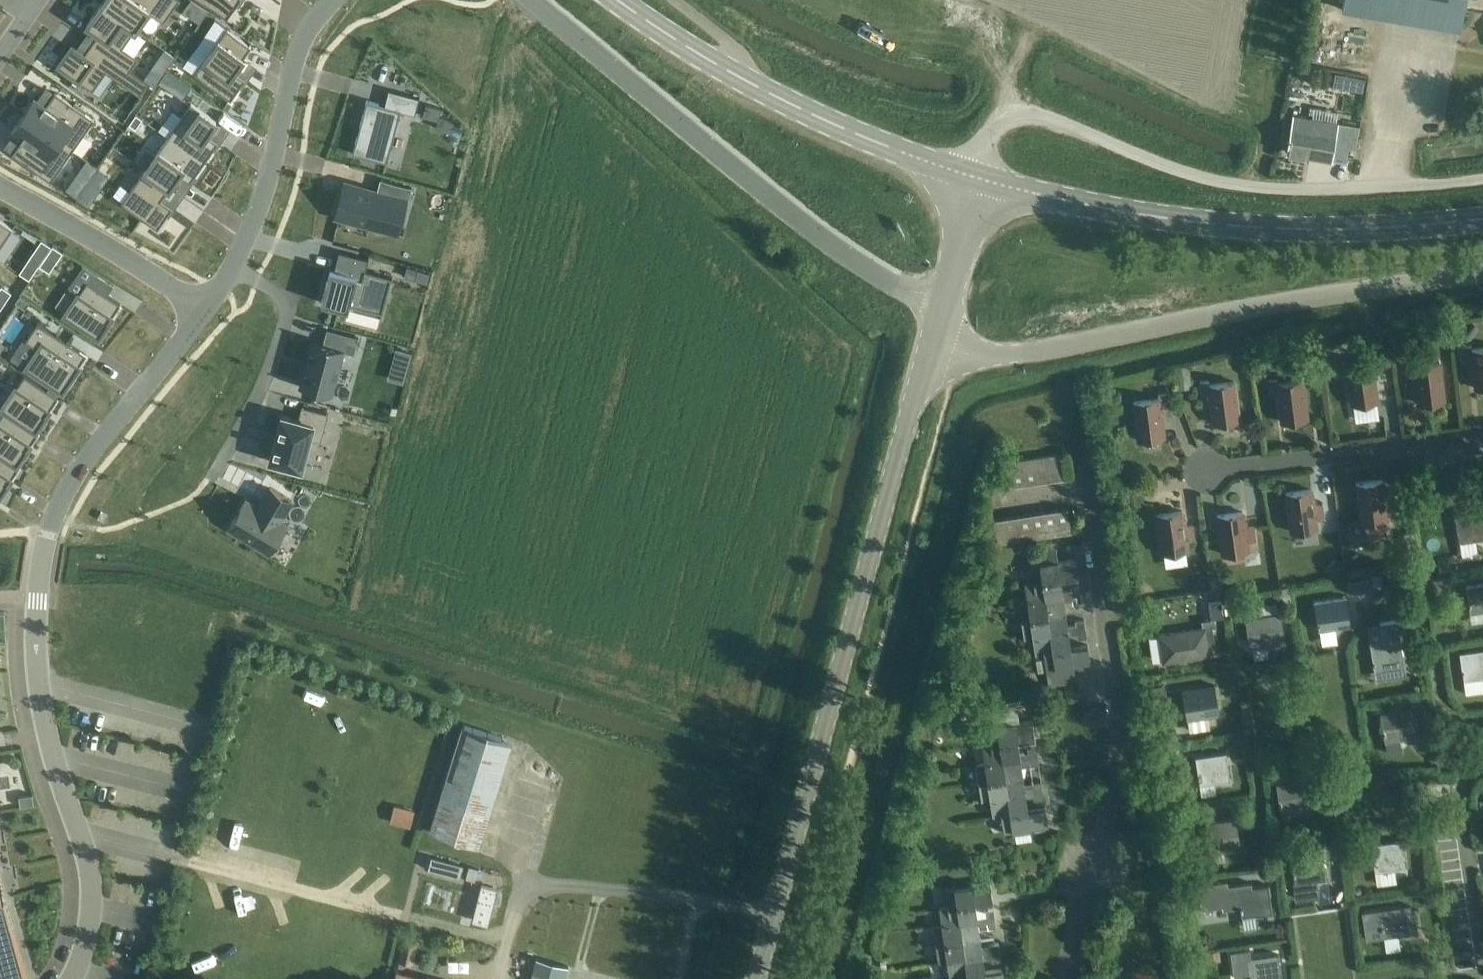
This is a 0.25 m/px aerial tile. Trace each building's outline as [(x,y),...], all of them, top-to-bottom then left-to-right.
[(100,3),(135,28),(148,10),(163,21),(178,0),(103,0),(101,3),(100,3)] [(226,18),(239,0),(200,0),(226,18)] [(1342,14),(1460,33),(1466,0),(1344,0),(1342,14)] [(100,3),(86,23),(99,32),(91,43),(129,70),(138,58),(122,47),(135,28),(100,3)] [(204,61),(194,75),(230,100),(245,79),(233,71),(251,46),(226,29),(218,40),(203,61),(204,61)] [(71,45),(57,65),(92,89),(105,71),(139,94),(147,82),(129,70),(91,43),(83,53),(71,45)] [(149,69),(143,78),(154,86),(160,77),(149,69)] [(166,70),(158,82),(182,99),(190,88),(166,70)] [(1350,75),(1348,83),(1353,90),(1362,91),(1364,78),(1350,75)] [(366,100),(352,153),(386,162),(400,110),(415,114),(419,97),(388,89),(384,104),(366,100)] [(33,98),(21,114),(71,149),(92,118),(54,91),(43,105),(33,98)] [(1311,160),(1330,163),(1331,160),(1344,163),(1349,134),(1354,135),(1361,98),(1350,96),(1344,126),(1318,122),(1311,160)] [(176,124),(167,137),(203,162),(217,142),(206,134),(215,121),(190,103),(176,124)] [(135,113),(128,123),(135,128),(142,118),(135,113)] [(21,114),(9,131),(20,138),(10,153),(49,180),(71,149),(21,114)] [(437,120),(435,128),(450,132),(453,121),(438,117),(437,120)] [(1311,160),(1318,122),(1294,118),(1287,156),(1311,160)] [(158,150),(144,169),(169,187),(178,174),(189,182),(203,162),(167,137),(158,150)] [(144,169),(120,203),(156,228),(171,208),(160,199),(169,187),(144,169)] [(344,182),(335,216),(385,230),(394,196),(408,200),(411,187),(380,178),(376,190),(344,182)] [(12,228),(0,220),(0,246),(12,228)] [(41,239),(27,259),(38,266),(51,246),(41,239)] [(52,245),(45,255),(55,261),(62,251),(52,245)] [(326,280),(321,302),(347,309),(349,303),(380,312),(379,315),(381,316),(391,276),(365,269),(368,259),(338,251),(330,282),(326,280)] [(418,269),(415,279),(427,282),(430,272),(418,269)] [(77,293),(63,314),(98,338),(112,316),(111,315),(120,303),(86,281),(78,293),(77,293)] [(0,286),(0,302),(3,304),(11,292),(1,285),(0,286)] [(19,294),(15,301),(25,308),(29,301),(19,294)] [(37,322),(25,340),(37,348),(25,366),(62,392),(79,366),(78,365),(86,354),(37,322)] [(1472,323),(1463,335),(1468,339),(1477,326),(1472,323)] [(299,386),(331,395),(343,351),(353,353),(358,337),(327,328),(323,343),(311,340),(299,386)] [(1382,332),(1386,341),(1392,339),(1388,329),(1382,332)] [(1391,346),(1393,360),(1405,358),(1403,345),(1391,346)] [(1475,388),(1482,387),(1482,348),(1471,349),(1471,345),(1462,346),(1463,359),(1471,358),(1475,388)] [(396,348),(392,363),(407,367),(411,352),(396,348)] [(1376,351),(1379,367),(1392,364),(1389,349),(1376,351)] [(1320,372),(1318,360),(1306,362),(1308,374),(1320,372)] [(1347,374),(1351,404),(1377,401),(1372,362),(1347,365),(1347,361),(1338,363),(1339,375),(1347,374)] [(1414,374),(1418,403),(1444,400),(1439,361),(1414,365),(1414,361),(1405,362),(1406,375),(1414,374)] [(1191,388),(1189,371),(1176,373),(1177,389),(1191,388)] [(0,408),(3,410),(35,432),(49,410),(48,410),(57,397),(23,375),(15,387),(14,387),(0,408)] [(1277,392),(1281,422),(1307,418),(1302,379),(1277,383),(1277,379),(1268,380),(1269,393),(1277,392)] [(1209,384),(1208,380),(1199,382),(1201,394),(1209,393),(1213,423),(1239,420),(1234,381),(1209,384)] [(1168,406),(1166,393),(1157,394),(1158,398),(1133,401),(1138,440),(1164,437),(1160,407),(1168,406)] [(320,441),(328,412),(301,405),(297,419),(281,414),(276,431),(273,443),(269,460),(301,469),(309,438),(320,441)] [(16,466),(30,445),(29,444),(37,433),(35,432),(3,410),(0,416),(0,455),(16,466)] [(1106,414),(1108,428),(1119,427),(1117,412),(1106,414)] [(1059,453),(1046,455),(1050,479),(1063,477),(1059,453)] [(11,479),(10,478),(18,467),(16,466),(0,455),(0,496),(11,479)] [(1036,481),(1050,479),(1046,455),(1033,457),(1036,481)] [(1036,481),(1033,457),(1021,459),(1025,483),(1036,481)] [(1025,483),(1021,459),(1010,460),(1013,485),(1025,483)] [(1386,535),(1384,519),(1387,518),(1385,508),(1393,507),(1391,494),(1383,495),(1381,480),(1356,483),(1361,522),(1364,521),(1366,537),(1386,535)] [(269,552),(286,524),(280,520),(292,501),(269,487),(261,500),(263,501),(259,507),(245,499),(228,527),(269,552)] [(1336,507),(1322,508),(1321,504),(1313,505),(1311,489),(1285,493),(1290,531),(1325,527),(1325,526),(1338,524),(1336,507)] [(1067,507),(1054,509),(1058,534),(1071,532),(1067,507)] [(1058,534),(1054,509),(1043,511),(1047,535),(1058,534)] [(1454,513),(1459,541),(1482,537),(1482,509),(1454,513)] [(1182,510),(1156,514),(1161,553),(1187,549),(1186,539),(1194,538),(1192,525),(1184,526),(1182,510)] [(107,514),(100,511),(97,518),(104,521),(107,514)] [(1047,535),(1043,511),(1031,512),(1035,537),(1047,535)] [(1242,511),(1217,515),(1222,554),(1248,550),(1246,540),(1254,539),(1253,526),(1245,527),(1242,511)] [(1035,537),(1031,512),(1018,515),(1022,539),(1035,537)] [(1022,539),(1018,515),(1006,516),(1009,541),(1022,539)] [(1009,541),(1006,516),(993,518),(997,543),(1009,541)] [(1407,564),(1423,561),(1421,550),(1405,553),(1407,564)] [(1061,578),(1061,579),(1079,577),(1076,558),(1031,565),(1033,582),(1033,583),(1061,578)] [(1450,572),(1448,558),(1438,560),(1440,574),(1450,572)] [(1335,560),(1328,565),(1334,573),(1341,567),(1335,560)] [(1380,575),(1370,576),(1372,588),(1382,586),(1380,575)] [(1221,588),(1219,576),(1210,578),(1212,590),(1221,588)] [(1063,591),(1061,579),(1061,578),(1033,583),(1033,582),(1024,583),(1027,601),(1063,596),(1063,591)] [(1358,579),(1345,581),(1347,594),(1360,592),(1358,579)] [(1436,591),(1435,579),(1427,579),(1428,592),(1436,591)] [(1465,585),(1469,612),(1482,610),(1482,582),(1465,585)] [(1080,585),(1070,586),(1071,590),(1072,594),(1081,593),(1080,585)] [(1071,590),(1063,591),(1063,596),(1064,601),(1072,600),(1072,594),(1071,590)] [(1072,594),(1072,600),(1073,603),(1082,602),(1081,593),(1072,594)] [(1066,613),(1064,601),(1063,596),(1027,601),(1019,602),(1021,620),(1066,613)] [(1319,628),(1349,623),(1344,596),(1314,601),(1319,628)] [(1231,602),(1232,613),(1240,612),(1239,601),(1231,602)] [(1211,604),(1213,618),(1224,616),(1222,602),(1211,604)] [(1282,640),(1277,613),(1275,602),(1245,606),(1252,645),(1282,640)] [(1069,630),(1068,625),(1066,613),(1021,620),(1024,637),(1032,636),(1069,630)] [(1077,629),(1086,628),(1085,619),(1076,620),(1076,624),(1077,629)] [(1383,641),(1370,643),(1374,671),(1404,666),(1400,639),(1398,625),(1397,620),(1380,622),(1383,641)] [(1076,624),(1068,625),(1069,630),(1070,636),(1078,634),(1077,629),(1076,624)] [(1204,627),(1175,632),(1159,634),(1164,661),(1179,658),(1208,653),(1204,627)] [(1086,628),(1077,629),(1078,634),(1078,638),(1088,636),(1086,628)] [(1071,647),(1070,636),(1069,630),(1032,636),(1035,653),(1044,652),(1043,652),(1071,647)] [(1071,647),(1043,652),(1044,652),(1046,669),(1091,663),(1088,644),(1071,647)] [(1459,652),(1463,680),(1482,677),(1482,649),(1459,652)] [(1074,665),(1046,670),(1048,685),(1076,681),(1074,665)] [(1167,701),(1164,685),(1149,687),(1152,703),(1167,701)] [(1203,728),(1202,715),(1218,713),(1213,686),(1183,690),(1189,730),(1203,728)] [(1401,752),(1399,738),(1415,735),(1410,708),(1380,712),(1384,740),(1385,740),(1387,754),(1401,752)] [(991,745),(1018,741),(1035,738),(1032,720),(988,727),(991,744),(991,745)] [(479,847),(512,739),(461,723),(428,831),(479,847)] [(1176,731),(1164,732),(1166,744),(1177,742),(1176,731)] [(991,744),(982,746),(983,746),(985,763),(1020,758),(1020,753),(1018,741),(991,745),(991,744)] [(1036,746),(1027,747),(1028,752),(1028,757),(1038,755),(1036,746)] [(1163,761),(1177,758),(1175,747),(1161,750),(1163,761)] [(1028,752),(1020,753),(1020,758),(1021,763),(1029,761),(1028,757),(1028,752)] [(1225,752),(1195,757),(1199,784),(1229,779),(1225,752)] [(1028,757),(1029,761),(1030,765),(1039,764),(1038,755),(1028,757)] [(1023,775),(1021,763),(1020,758),(985,763),(976,764),(978,781),(1023,775)] [(1025,792),(1025,788),(1023,775),(978,781),(981,799),(990,798),(990,797),(1025,792)] [(1310,806),(1306,778),(1275,783),(1279,811),(1310,806)] [(1034,791),(1043,789),(1041,781),(1032,782),(1033,786),(1034,791)] [(1033,786),(1025,788),(1025,792),(1026,797),(1034,796),(1034,791),(1033,786)] [(1043,789),(1034,791),(1034,796),(1035,800),(1044,798),(1043,789)] [(1028,809),(1026,797),(1025,792),(990,797),(990,798),(992,815),(1001,814),(1001,813),(1028,809)] [(32,793),(18,796),(20,806),(34,804),(32,793)] [(397,806),(393,822),(409,826),(413,810),(397,806)] [(1001,813),(1001,814),(1004,831),(1048,825),(1045,806),(1028,809),(1001,813)] [(1198,811),(1179,812),(1180,822),(1198,821),(1198,811)] [(1225,860),(1223,848),(1239,846),(1235,818),(1204,822),(1208,850),(1209,850),(1211,862),(1225,860)] [(1290,835),(1288,822),(1274,824),(1276,837),(1290,835)] [(1348,835),(1350,851),(1364,850),(1362,833),(1348,835)] [(1326,837),(1328,849),(1340,847),(1338,835),(1326,837)] [(1400,840),(1370,844),(1374,872),(1404,867),(1400,840)] [(1315,893),(1313,880),(1324,878),(1320,851),(1290,855),(1296,895),(1315,893)] [(431,856),(428,868),(459,876),(462,865),(431,856)] [(1274,874),(1273,865),(1263,867),(1265,876),(1274,874)] [(4,900),(0,874),(0,978),(27,978),(4,900)] [(975,902),(975,903),(992,900),(989,881),(946,888),(948,906),(975,902)] [(1250,882),(1226,886),(1219,887),(1222,909),(1240,906),(1241,917),(1271,912),(1267,885),(1251,887),(1250,882)] [(1207,883),(1192,885),(1194,896),(1193,896),(1194,906),(1216,904),(1213,888),(1208,888),(1207,883)] [(1430,903),(1429,893),(1421,894),(1422,904),(1430,903)] [(976,914),(975,903),(975,902),(948,906),(939,907),(942,924),(942,925),(977,920),(976,914)] [(1379,909),(1361,911),(1364,929),(1382,927),(1383,936),(1413,932),(1409,904),(1379,909)] [(993,908),(984,909),(985,913),(986,918),(995,917),(993,908)] [(985,913),(976,914),(977,920),(978,924),(987,923),(986,918),(985,913)] [(986,918),(987,923),(987,927),(996,926),(995,917),(986,918)] [(980,936),(978,924),(977,920),(942,925),(942,924),(933,926),(935,943),(980,936)] [(982,954),(982,949),(980,936),(935,943),(938,961),(947,960),(947,959),(982,954)] [(412,964),(417,943),(402,939),(397,960),(412,964)] [(991,953),(1000,951),(998,942),(990,944),(990,948),(991,953)] [(990,948),(982,949),(982,954),(983,959),(992,958),(991,953),(990,948)] [(1000,951),(991,953),(992,958),(992,962),(1001,960),(1000,951)] [(1226,963),(1224,953),(1211,955),(1212,965),(1226,963)] [(985,971),(983,959),(982,954),(947,959),(947,960),(950,977),(959,975),(985,971)] [(1277,954),(1247,958),(1250,978),(1281,978),(1277,954)] [(569,963),(540,955),(533,978),(565,978),(569,963)] [(959,975),(960,978),(1004,978),(1002,968),(985,971),(959,975)]
